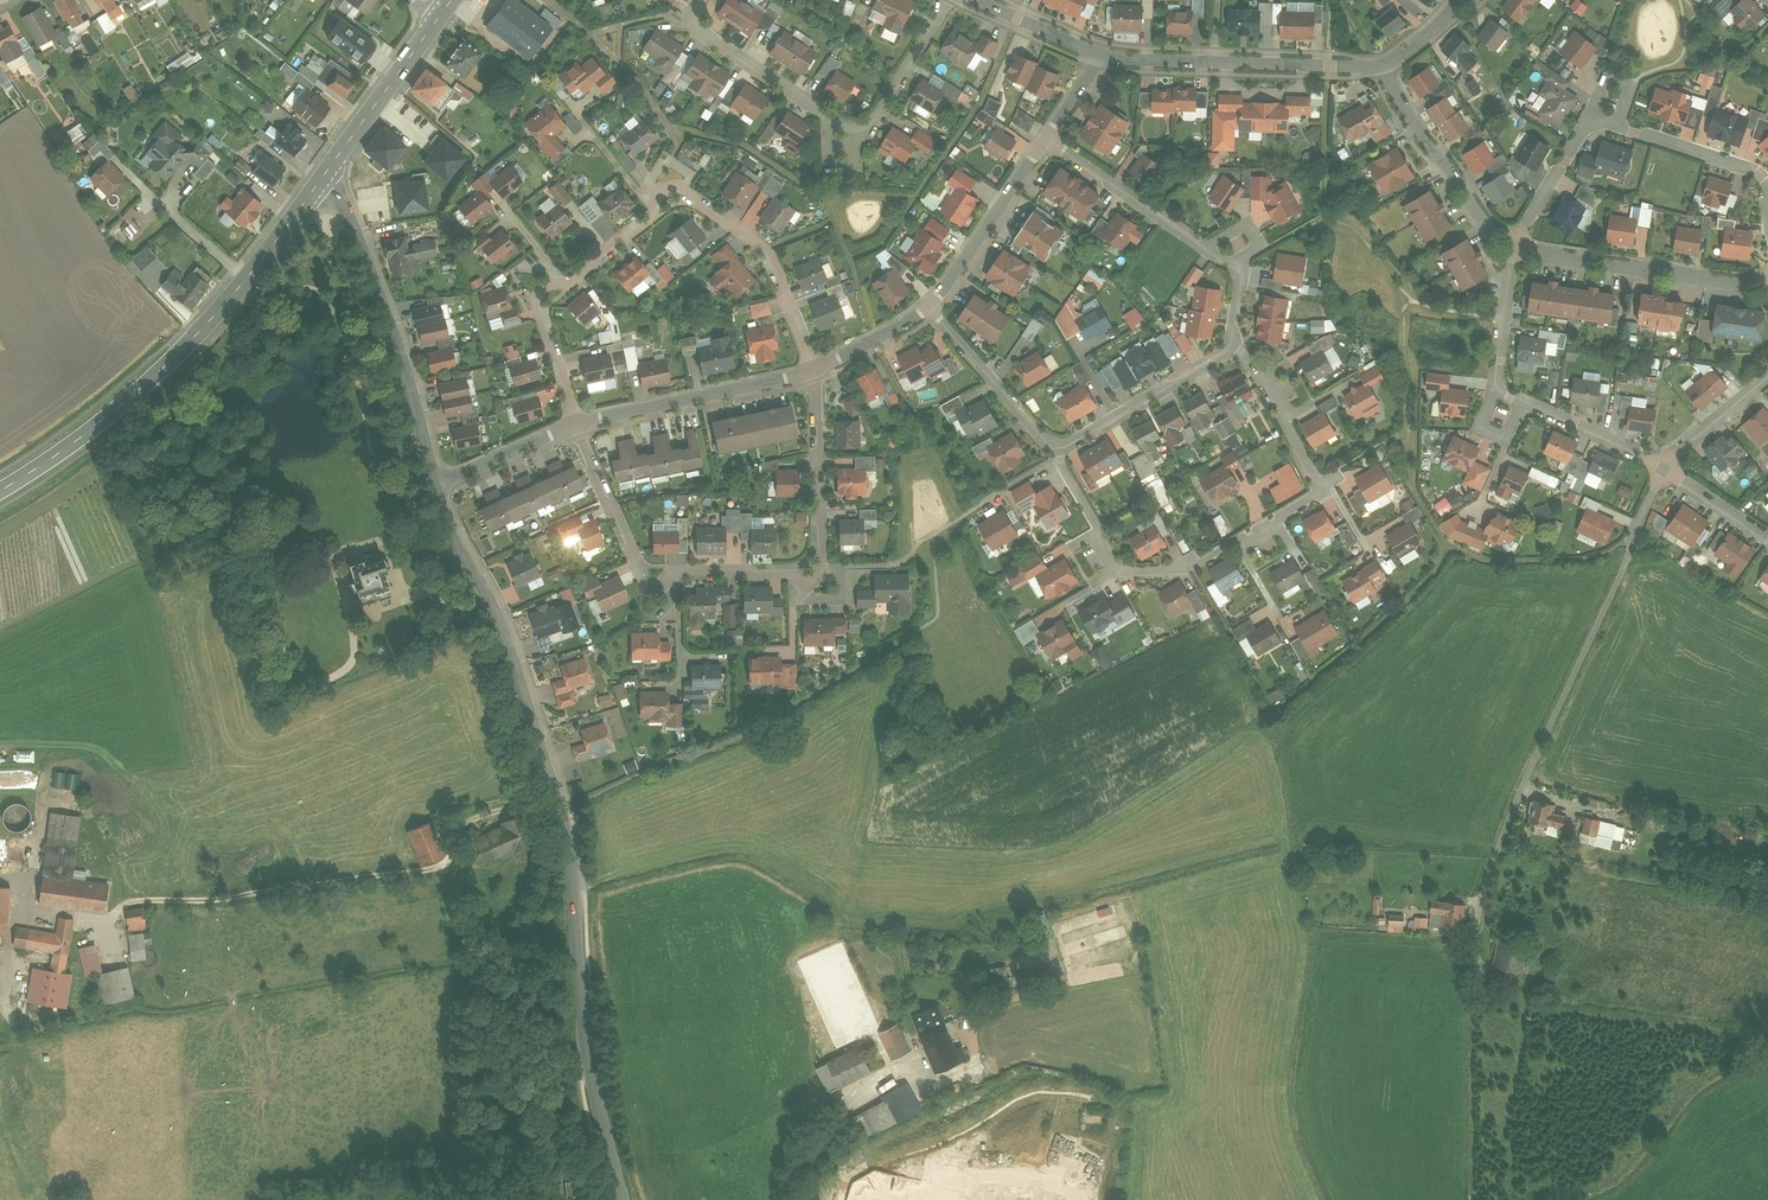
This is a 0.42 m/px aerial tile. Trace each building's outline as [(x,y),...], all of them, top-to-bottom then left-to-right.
[(52,1),(62,19),(66,17),(71,26),(81,20),(76,12),(79,10),(73,0),(54,0),(52,1)] [(106,11),(110,18),(121,12),(117,4),(114,6),(111,0),(101,0),(106,11)] [(365,13),(375,0),(347,0),(365,13)] [(552,28),(514,0),(506,0),(487,25),(529,58),(552,28)] [(716,14),(747,34),(751,28),(761,12),(746,2),(742,0),(725,0),(716,14)] [(851,1),(845,0),(842,0),(838,15),(848,17),(851,1)] [(871,9),(886,15),(881,26),(900,34),(914,1),(912,0),(874,0),(871,9)] [(1043,0),(1078,15),(1084,1),(1085,0),(1043,0)] [(1140,17),(1152,17),(1152,0),(1140,0),(1140,5),(1140,17)] [(1191,13),(1202,14),(1203,0),(1191,0),(1191,9),(1191,13)] [(1519,21),(1524,14),(1526,14),(1533,6),(1532,5),(1536,0),(1507,0),(1501,7),(1519,21)] [(1568,8),(1580,16),(1586,6),(1577,0),(1573,0),(1568,8)] [(1737,3),(1734,0),(1721,0),(1712,9),(1721,18),(1730,10),(1737,3)] [(1730,10),(1749,29),(1765,13),(1753,0),(1740,0),(1737,3),(1730,10)] [(861,25),(869,6),(855,1),(847,19),(861,25)] [(1259,2),(1259,8),(1259,24),(1272,25),(1272,21),(1272,2),(1259,2)] [(1272,2),(1272,21),(1282,21),(1282,10),(1282,2),(1272,2)] [(1314,11),(1314,22),(1322,22),(1323,3),(1314,3),(1314,11)] [(1112,29),(1140,29),(1140,17),(1140,5),(1113,4),(1112,29)] [(766,5),(761,12),(751,28),(768,28),(772,23),(778,13),(766,5)] [(555,27),(561,20),(543,6),(537,13),(555,27)] [(1239,8),(1229,7),(1228,30),(1237,30),(1237,33),(1250,33),(1250,30),(1259,30),(1259,24),(1259,8),(1251,8),(1252,6),(1239,6),(1239,8)] [(1392,6),(1375,19),(1389,38),(1397,32),(1395,30),(1405,23),(1392,6)] [(38,7),(20,17),(35,44),(49,36),(53,34),(51,31),(38,7)] [(1167,8),(1166,32),(1190,33),(1191,13),(1191,9),(1167,8)] [(1314,11),(1282,10),(1282,21),(1281,37),(1313,38),(1314,22),(1314,11)] [(106,11),(89,21),(98,36),(115,27),(110,18),(106,11)] [(324,40),(359,65),(377,42),(341,16),(324,40)] [(1502,16),(1497,22),(1507,30),(1512,24),(1502,16)] [(1477,36),(1494,50),(1509,32),(1507,30),(1497,22),(1492,18),(1477,36)] [(778,26),(772,23),(768,28),(765,33),(771,37),(778,26)] [(0,28),(0,55),(3,61),(20,52),(6,25),(0,28)] [(58,27),(51,31),(53,34),(49,36),(54,46),(64,40),(58,27)] [(656,28),(643,48),(658,57),(652,66),(664,74),(682,45),(656,28)] [(954,28),(940,50),(965,66),(976,50),(979,45),(976,43),(954,28)] [(782,29),(767,52),(800,72),(814,49),(782,29)] [(626,39),(636,39),(636,30),(626,30),(626,39)] [(1574,31),(1559,51),(1580,67),(1592,51),(1595,48),(1590,44),(1574,31)] [(1456,32),(1441,49),(1454,61),(1456,60),(1460,64),(1459,66),(1466,72),(1478,58),(1469,50),(1472,46),(1456,32)] [(982,33),(976,43),(979,45),(976,50),(989,58),(998,44),(982,33)] [(1599,33),(1590,44),(1595,48),(1592,51),(1603,55),(1608,40),(1599,33)] [(446,65),(467,80),(485,54),(465,40),(446,65)] [(1025,81),(1035,59),(1037,56),(1015,46),(1003,71),(1025,81)] [(197,53),(188,57),(186,52),(164,63),(169,75),(200,59),(197,53)] [(728,74),(696,53),(681,75),(688,79),(685,84),(704,95),(706,91),(714,96),(728,74)] [(25,60),(34,78),(44,73),(35,55),(25,60)] [(575,59),(555,74),(569,92),(578,86),(581,90),(594,81),(604,74),(602,71),(590,56),(579,64),(575,59)] [(316,76),(342,95),(351,83),(346,79),(350,73),(329,58),(316,76)] [(1046,94),(1057,69),(1035,59),(1025,81),(1024,84),(1046,94)] [(1536,59),(1531,66),(1542,74),(1547,66),(1536,59)] [(1711,88),(1715,68),(1701,64),(1696,84),(1711,88)] [(1428,67),(1408,79),(1418,96),(1431,88),(1438,84),(1437,82),(1428,67)] [(1550,79),(1565,89),(1570,81),(1550,67),(1543,77),(1549,80),(1550,79)] [(604,74),(594,81),(601,91),(615,81),(606,69),(602,71),(604,74)] [(426,70),(412,89),(441,108),(454,89),(426,70)] [(834,70),(821,89),(840,101),(852,82),(834,70)] [(296,83),(306,90),(312,83),(297,71),(291,79),(296,83)] [(1463,76),(1455,81),(1466,98),(1480,89),(1473,76),(1466,81),(1463,76)] [(1438,84),(1431,88),(1434,94),(1449,85),(1444,77),(1437,82),(1438,84)] [(922,78),(909,98),(931,112),(943,92),(938,89),(922,78)] [(1548,98),(1539,111),(1559,124),(1577,97),(1565,89),(1550,79),(1549,80),(1540,92),(1548,98)] [(944,80),(938,89),(943,92),(956,100),(962,91),(944,80)] [(127,99),(135,95),(129,83),(121,88),(127,99)] [(282,103),(313,126),(328,106),(306,90),(296,83),(282,103)] [(739,92),(731,104),(753,118),(767,96),(745,83),(739,92)] [(1454,92),(1449,85),(1434,94),(1439,101),(1446,97),(1454,92)] [(1703,114),(1713,117),(1717,107),(1723,88),(1712,85),(1707,101),(1703,114)] [(731,104),(739,92),(730,86),(720,101),(729,107),(731,104)] [(1153,108),(1153,111),(1174,112),(1174,110),(1183,110),(1182,119),(1195,119),(1195,116),(1196,90),(1196,86),(1172,86),(1172,88),(1153,88),(1153,91),(1153,108)] [(1675,119),(1684,122),(1692,98),(1687,97),(1688,93),(1671,87),(1670,91),(1655,86),(1647,110),(1661,115),(1660,117),(1675,121),(1675,119)] [(1033,101),(1035,95),(1023,90),(1021,96),(1033,101)] [(1207,91),(1196,90),(1195,116),(1206,116),(1207,91)] [(1153,108),(1153,91),(1139,91),(1139,108),(1153,108)] [(1219,93),(1219,127),(1240,127),(1240,130),(1288,131),(1288,113),(1309,113),(1310,95),(1287,95),(1287,102),(1279,102),(1279,101),(1251,100),(1251,102),(1243,102),(1243,93),(1219,93)] [(1358,98),(1361,104),(1370,119),(1378,115),(1366,93),(1358,98)] [(1684,122),(1683,124),(1698,129),(1703,114),(1707,101),(1692,96),(1692,98),(1684,122)] [(988,97),(983,110),(995,119),(1002,102),(988,97)] [(1439,101),(1427,108),(1438,126),(1440,125),(1449,140),(1462,133),(1469,128),(1468,126),(1458,111),(1456,112),(1446,97),(1439,101)] [(548,102),(522,122),(538,144),(540,142),(550,156),(561,148),(551,134),(565,125),(548,102)] [(1129,121),(1101,102),(1079,134),(1108,153),(1129,121)] [(510,104),(507,113),(518,117),(521,108),(510,104)] [(1370,119),(1361,104),(1337,118),(1349,140),(1374,125),(1370,119)] [(1713,117),(1707,135),(1738,145),(1744,126),(1747,117),(1717,107),(1713,117)] [(706,120),(711,112),(703,108),(699,115),(706,120)] [(1018,108),(1013,121),(1028,132),(1035,120),(1018,108)] [(1747,117),(1744,126),(1754,129),(1758,117),(1760,111),(1750,108),(1747,117)] [(996,127),(1002,131),(1005,126),(995,119),(983,110),(982,109),(976,117),(995,130),(996,127)] [(569,111),(562,116),(574,133),(581,128),(569,111)] [(781,121),(774,131),(787,139),(783,146),(793,153),(798,144),(795,142),(807,125),(787,112),(781,121)] [(774,131),(781,121),(773,116),(761,133),(769,139),(774,131)] [(1754,129),(1752,137),(1761,141),(1767,135),(1767,119),(1767,120),(1758,117),(1754,129)] [(641,119),(620,136),(634,154),(655,136),(641,119)] [(146,165),(163,179),(184,155),(190,149),(181,142),(185,138),(164,120),(151,135),(154,138),(143,151),(152,159),(146,165)] [(1469,128),(1462,133),(1466,139),(1481,129),(1475,121),(1468,126),(1469,128)] [(71,144),(82,136),(74,124),(62,132),(71,144)] [(286,124),(273,142),(292,155),(305,138),(286,124)] [(892,126),(877,150),(886,156),(889,152),(903,161),(915,143),(916,141),(911,138),(892,126)] [(995,130),(984,146),(1003,159),(1015,140),(1002,131),(996,127),(995,130)] [(253,135),(266,145),(271,138),(259,128),(253,135)] [(388,169),(407,146),(384,128),(365,151),(388,169)] [(917,129),(911,138),(916,141),(915,143),(928,152),(935,141),(917,129)] [(1531,135),(1517,157),(1533,168),(1535,169),(1549,146),(1531,135)] [(1758,144),(1767,155),(1767,135),(1761,141),(1758,144)] [(87,150),(91,155),(97,149),(107,159),(113,153),(98,139),(87,150)] [(447,181),(466,158),(443,139),(424,162),(447,181)] [(608,146),(615,155),(622,149),(623,148),(616,139),(608,146)] [(1597,155),(1593,168),(1595,169),(1623,177),(1632,149),(1602,140),(1597,155)] [(1463,154),(1474,173),(1485,166),(1495,160),(1494,157),(1484,141),(1463,154)] [(190,149),(184,155),(195,165),(207,151),(196,142),(190,149)] [(561,148),(550,156),(547,158),(552,165),(571,151),(566,144),(561,148)] [(1134,155),(1139,157),(1142,153),(1143,154),(1150,145),(1142,144),(1134,155)] [(1396,146),(1367,162),(1383,191),(1413,175),(1396,146)] [(622,149),(615,155),(628,171),(635,166),(622,149)] [(1205,151),(1205,166),(1218,167),(1219,152),(1205,151)] [(1593,168),(1597,155),(1585,151),(1575,178),(1590,183),(1595,169),(1593,168)] [(250,172),(270,186),(283,167),(263,153),(250,172)] [(1143,154),(1142,153),(1139,157),(1129,171),(1150,184),(1162,166),(1143,154)] [(1495,160),(1485,166),(1489,172),(1505,163),(1507,161),(1502,153),(1494,157),(1495,160)] [(1524,183),(1533,168),(1517,157),(1512,154),(1508,160),(1524,183)] [(205,158),(192,174),(200,181),(214,165),(205,158)] [(105,160),(87,178),(104,195),(122,177),(105,160)] [(1505,163),(1489,172),(1492,178),(1502,173),(1503,175),(1509,171),(1505,163)] [(490,179),(488,181),(493,187),(501,197),(522,181),(509,165),(490,179)] [(1060,167),(1043,192),(1081,218),(1098,193),(1060,167)] [(957,185),(967,192),(975,180),(957,168),(947,182),(955,187),(957,185)] [(735,171),(721,193),(741,206),(754,185),(759,178),(746,169),(742,175),(735,171)] [(765,169),(759,178),(754,185),(760,189),(769,175),(771,173),(765,169)] [(469,182),(476,191),(478,190),(482,195),(493,187),(488,181),(490,179),(484,171),(469,182)] [(1492,178),(1482,184),(1492,201),(1512,190),(1503,175),(1502,173),(1492,178)] [(1261,195),(1276,187),(1271,184),(1271,174),(1250,174),(1250,177),(1250,198),(1262,198),(1261,195)] [(1702,195),(1702,196),(1704,197),(1703,201),(1718,206),(1719,203),(1726,205),(1733,182),(1709,174),(1708,177),(1702,195)] [(769,175),(760,189),(773,197),(774,196),(782,184),(769,175)] [(1224,175),(1209,197),(1230,211),(1239,198),(1244,189),(1239,185),(1224,175)] [(1702,195),(1708,177),(1701,175),(1695,193),(1702,195)] [(1250,198),(1250,177),(1239,177),(1239,185),(1244,189),(1239,198),(1250,198)] [(546,188),(556,201),(559,205),(570,198),(556,180),(546,188)] [(399,215),(429,210),(424,181),(395,185),(399,215)] [(1276,187),(1261,195),(1262,198),(1276,224),(1300,211),(1284,182),(1276,187)] [(1581,184),(1574,195),(1593,207),(1595,193),(1581,184)] [(632,205),(618,185),(596,202),(604,212),(611,221),(632,205)] [(955,187),(940,209),(961,224),(978,199),(967,192),(957,185),(955,187)] [(261,204),(241,189),(231,201),(225,196),(217,205),(243,226),(261,204)] [(1404,204),(1425,239),(1450,224),(1442,211),(1446,209),(1441,200),(1437,203),(1429,189),(1404,204)] [(476,191),(457,206),(469,222),(490,206),(482,195),(478,190),(476,191)] [(1565,195),(1549,222),(1568,233),(1584,206),(1565,195)] [(604,212),(596,202),(591,196),(577,206),(590,223),(604,212)] [(773,197),(758,219),(779,232),(794,210),(774,196),(773,197)] [(556,201),(535,218),(550,237),(571,220),(559,205),(556,201)] [(1636,218),(1635,224),(1649,227),(1653,203),(1641,201),(1640,207),(1633,206),(1632,217),(1636,218)] [(127,223),(136,212),(129,206),(120,216),(127,223)] [(1032,210),(1013,238),(1043,258),(1049,250),(1049,247),(1054,238),(1057,238),(1062,231),(1032,210)] [(1109,223),(1101,235),(1105,237),(1120,248),(1128,237),(1136,243),(1143,233),(1135,228),(1137,225),(1117,211),(1109,223)] [(1610,214),(1606,241),(1632,245),(1635,224),(1636,218),(1632,217),(1610,214)] [(1702,215),(1700,229),(1702,229),(1701,236),(1708,238),(1711,217),(1702,215)] [(931,217),(923,229),(941,241),(949,229),(931,217)] [(1101,235),(1109,223),(1101,218),(1089,235),(1101,243),(1105,237),(1101,235)] [(1726,228),(1733,229),(1734,220),(1718,218),(1716,228),(1726,229),(1726,228)] [(688,219),(672,231),(686,250),(695,244),(703,238),(688,219)] [(133,221),(123,228),(132,240),(141,233),(133,221)] [(1678,226),(1674,249),(1698,253),(1701,236),(1702,229),(1700,229),(1678,226)] [(921,227),(901,255),(928,274),(940,256),(936,253),(943,243),(941,241),(923,229),(921,227)] [(1726,229),(1722,255),(1748,258),(1752,231),(1733,229),(1726,228),(1726,229)] [(481,247),(492,262),(513,246),(500,229),(488,238),(479,245),(481,247)] [(479,245),(488,238),(483,232),(469,242),(476,251),(481,247),(479,245)] [(388,256),(392,275),(409,272),(407,261),(430,257),(428,244),(405,248),(402,236),(385,239),(385,242),(382,243),(385,257),(388,256)] [(1468,238),(1441,252),(1461,289),(1488,274),(1480,259),(1483,257),(1479,249),(1475,250),(1468,238)] [(720,268),(735,256),(736,255),(726,242),(710,255),(720,268)] [(701,252),(695,244),(686,250),(678,256),(684,264),(701,252)] [(145,245),(129,259),(139,270),(155,256),(145,245)] [(1003,249),(986,276),(1012,294),(1030,267),(1003,249)] [(1273,278),(1273,279),(1282,281),(1300,284),(1305,258),(1278,253),(1273,278)] [(892,268),(899,278),(907,267),(891,254),(885,260),(892,268)] [(634,256),(613,273),(628,291),(648,275),(649,274),(644,268),(634,256)] [(720,268),(714,273),(714,274),(708,279),(718,292),(725,286),(733,296),(754,280),(735,256),(720,268)] [(819,258),(794,268),(803,289),(822,282),(828,280),(827,278),(819,258)] [(650,263),(644,268),(649,274),(648,275),(655,284),(663,278),(650,263)] [(1194,265),(1182,282),(1189,287),(1193,280),(1196,282),(1203,271),(1194,265)] [(172,268),(158,285),(189,309),(209,284),(206,282),(209,277),(195,266),(182,283),(177,280),(181,275),(172,268)] [(892,268),(872,282),(888,306),(908,291),(899,278),(892,268)] [(1087,268),(1081,278),(1096,289),(1103,280),(1087,268)] [(828,280),(822,282),(825,288),(840,283),(837,274),(827,278),(828,280)] [(1281,290),(1282,281),(1273,279),(1273,278),(1262,276),(1261,286),(1281,290)] [(478,277),(468,282),(472,289),(482,284),(478,277)] [(1533,280),(1529,309),(1611,321),(1615,292),(1599,289),(1599,286),(1589,284),(1588,288),(1559,284),(1559,280),(1549,279),(1548,282),(1533,280)] [(840,283),(825,288),(828,297),(835,295),(837,299),(845,296),(840,283)] [(1189,308),(1185,334),(1211,338),(1214,313),(1217,314),(1221,289),(1195,285),(1191,308),(1189,308)] [(504,286),(478,294),(485,315),(498,311),(510,307),(504,286)] [(1316,294),(1317,288),(1300,286),(1299,293),(1316,294)] [(609,324),(615,319),(592,290),(586,295),(598,311),(609,324)] [(1281,290),(1279,297),(1289,299),(1295,301),(1297,293),(1281,290)] [(1669,296),(1641,291),(1636,322),(1679,329),(1680,319),(1683,318),(1686,301),(1669,298),(1669,296)] [(583,292),(567,305),(582,324),(598,311),(586,295),(583,292)] [(975,294),(958,318),(992,340),(1008,316),(995,307),(997,304),(989,299),(987,302),(975,294)] [(1263,294),(1255,337),(1265,339),(1281,342),(1289,299),(1279,297),(1263,294)] [(828,297),(809,304),(818,329),(844,319),(837,299),(835,295),(828,297)] [(425,298),(426,305),(438,303),(443,301),(442,297),(425,298)] [(755,317),(770,313),(767,300),(748,305),(751,318),(755,317)] [(1065,339),(1080,330),(1074,318),(1065,302),(1054,318),(1065,339)] [(1766,310),(1718,302),(1715,320),(1713,331),(1761,338),(1766,310)] [(426,305),(411,309),(415,326),(417,325),(441,320),(438,303),(426,305)] [(1099,305),(1074,318),(1080,330),(1085,340),(1110,326),(1099,305)] [(510,307),(498,311),(502,325),(519,320),(515,306),(510,307)] [(1133,306),(1120,315),(1131,330),(1144,321),(1133,306)] [(1029,325),(1032,319),(1022,312),(1018,318),(1029,325)] [(757,326),(771,323),(773,322),(771,313),(770,313),(755,317),(757,326)] [(1308,320),(1309,333),(1333,331),(1332,318),(1308,320)] [(1713,331),(1715,320),(1700,318),(1697,340),(1712,343),(1713,331)] [(441,320),(417,325),(421,343),(436,339),(447,337),(443,319),(441,320)] [(610,330),(597,333),(599,344),(620,340),(615,319),(609,324),(610,330)] [(1029,325),(1021,336),(1031,342),(1042,325),(1032,319),(1029,325)] [(757,326),(743,329),(748,353),(754,352),(756,362),(774,357),(772,349),(777,348),(771,323),(757,326)] [(1539,329),(1538,337),(1546,338),(1557,340),(1559,332),(1539,329)] [(1155,338),(1157,342),(1166,358),(1179,351),(1172,339),(1169,332),(1164,335),(1163,333),(1155,338)] [(1183,333),(1172,339),(1179,351),(1181,354),(1191,348),(1183,333)] [(1519,358),(1517,369),(1532,372),(1533,359),(1543,361),(1546,338),(1538,337),(1520,334),(1516,357),(1519,358)] [(1307,345),(1313,356),(1323,351),(1331,346),(1325,335),(1307,345)] [(447,337),(436,339),(439,351),(450,348),(454,348),(451,336),(447,337)] [(682,355),(697,352),(697,348),(694,336),(679,339),(682,355)] [(710,345),(697,348),(697,352),(702,374),(733,368),(726,336),(709,339),(710,345)] [(1281,342),(1265,339),(1264,346),(1288,350),(1289,343),(1281,342)] [(606,352),(623,348),(621,341),(605,345),(606,352)] [(1124,360),(1112,367),(1121,384),(1124,389),(1139,380),(1138,378),(1156,368),(1157,370),(1169,363),(1166,358),(1157,342),(1143,350),(1142,347),(1123,358),(1124,360)] [(514,343),(503,347),(506,359),(518,356),(514,343)] [(916,346),(898,356),(905,370),(908,376),(910,382),(927,373),(929,377),(947,369),(943,361),(937,349),(934,351),(931,345),(919,351),(916,346)] [(1574,361),(1576,346),(1566,345),(1564,359),(1574,361)] [(627,370),(638,368),(638,364),(634,346),(623,348),(627,370)] [(439,351),(424,355),(429,373),(455,367),(450,348),(439,351)] [(1038,351),(1015,363),(1013,367),(1017,374),(1020,374),(1027,386),(1050,373),(1038,351)] [(1313,356),(1301,362),(1311,381),(1333,370),(1323,351),(1313,356)] [(608,354),(581,360),(586,383),(613,377),(608,354)] [(509,367),(520,364),(518,356),(506,359),(502,360),(505,368),(509,367)] [(950,357),(943,361),(947,369),(950,375),(957,371),(950,357)] [(638,368),(642,387),(669,382),(664,359),(638,364),(638,368)] [(520,364),(509,367),(514,385),(539,377),(534,360),(520,364)] [(1070,367),(1080,384),(1082,383),(1083,384),(1090,380),(1079,362),(1070,367)] [(1121,384),(1112,367),(1110,364),(1100,369),(1112,390),(1121,384)] [(1722,365),(1715,371),(1722,379),(1724,382),(1731,376),(1722,365)] [(1359,376),(1363,384),(1368,381),(1370,385),(1383,378),(1377,366),(1359,376)] [(1705,375),(1713,386),(1722,379),(1715,371),(1712,367),(1703,373),(1705,375)] [(875,369),(854,379),(866,402),(881,394),(886,391),(883,385),(875,369)] [(451,373),(452,380),(463,378),(469,376),(467,370),(451,373)] [(908,376),(905,370),(898,373),(901,379),(908,376)] [(1242,371),(1218,384),(1230,406),(1254,393),(1242,371)] [(1443,387),(1449,388),(1450,375),(1428,372),(1426,388),(1443,390),(1443,387)] [(1619,380),(1630,381),(1631,374),(1620,372),(1619,380)] [(1705,375),(1685,391),(1699,408),(1719,393),(1713,386),(1705,375)] [(1646,384),(1654,387),(1657,379),(1649,376),(1646,384)] [(452,380),(437,384),(441,401),(467,395),(463,378),(452,380)] [(1574,378),(1571,401),(1597,404),(1598,393),(1600,382),(1574,378)] [(1350,392),(1344,395),(1356,417),(1364,413),(1365,416),(1381,407),(1379,405),(1381,404),(1370,385),(1368,381),(1363,384),(1357,388),(1352,388),(1350,392)] [(889,382),(883,385),(886,391),(881,394),(888,406),(898,401),(889,382)] [(1080,384),(1056,398),(1070,422),(1096,407),(1083,384),(1082,383),(1080,384)] [(1441,403),(1439,412),(1448,413),(1451,417),(1456,414),(1464,416),(1468,391),(1449,388),(1443,387),(1443,390),(1442,394),(1437,398),(1441,403)] [(1200,390),(1181,401),(1197,429),(1209,422),(1204,415),(1211,411),(1200,390)] [(1607,394),(1598,393),(1597,404),(1596,412),(1605,413),(1607,394)] [(511,404),(523,401),(521,394),(506,398),(508,406),(511,404)] [(853,394),(841,399),(850,417),(861,412),(853,394)] [(467,395),(441,401),(445,418),(459,415),(471,412),(467,395)] [(954,411),(965,405),(959,395),(938,405),(948,424),(958,419),(954,411)] [(1620,416),(1629,417),(1630,407),(1632,397),(1622,396),(1620,416)] [(523,401),(511,404),(517,423),(542,415),(537,397),(523,401)] [(1316,406),(1320,413),(1322,411),(1323,413),(1337,405),(1333,397),(1316,406)] [(965,405),(954,411),(958,419),(967,435),(976,431),(978,435),(997,424),(983,398),(966,407),(965,405)] [(789,402),(710,419),(717,449),(796,432),(789,402)] [(1177,403),(1154,415),(1170,445),(1182,439),(1177,431),(1188,425),(1177,403)] [(1629,417),(1628,428),(1652,431),(1655,410),(1630,407),(1629,417)] [(1743,424),(1759,444),(1767,437),(1767,418),(1767,417),(1762,410),(1743,424)] [(471,412),(459,415),(462,427),(476,424),(479,423),(476,411),(471,412)] [(1320,413),(1300,424),(1313,446),(1335,434),(1323,413),(1322,411),(1320,413)] [(1227,417),(1214,425),(1222,439),(1235,432),(1227,417)] [(1151,419),(1132,428),(1145,453),(1149,460),(1160,455),(1153,442),(1161,438),(1151,419)] [(858,420),(834,421),(835,446),(858,446),(858,420)] [(462,427),(451,430),(455,448),(481,442),(476,424),(462,427)] [(684,468),(701,465),(694,428),(685,430),(688,446),(680,448),(684,467),(684,468)] [(1554,430),(1544,452),(1566,462),(1572,451),(1576,441),(1554,430)] [(646,454),(650,473),(650,474),(684,467),(680,448),(680,446),(670,448),(667,431),(652,434),(656,452),(646,454)] [(992,443),(986,447),(988,451),(999,472),(1018,463),(1016,459),(1024,455),(1012,433),(992,443)] [(1226,438),(1231,449),(1240,445),(1235,434),(1226,438)] [(1720,437),(1705,450),(1722,470),(1745,451),(1731,434),(1723,441),(1720,437)] [(1453,436),(1443,459),(1469,471),(1474,461),(1479,448),(1453,436)] [(621,457),(611,459),(616,480),(650,473),(646,454),(646,452),(636,454),(632,437),(617,441),(621,457)] [(986,447),(992,443),(989,438),(971,448),(976,457),(988,451),(986,447)] [(1106,438),(1078,454),(1089,472),(1093,480),(1121,464),(1116,456),(1106,438)] [(1225,464),(1230,472),(1241,465),(1233,451),(1222,457),(1225,464)] [(1583,456),(1572,451),(1566,462),(1563,468),(1575,474),(1573,476),(1584,481),(1589,471),(1593,463),(1582,458),(1583,456)] [(1593,463),(1589,471),(1609,480),(1618,460),(1598,451),(1593,463)] [(1123,452),(1116,456),(1121,464),(1125,470),(1131,466),(1123,452)] [(1149,460),(1145,453),(1132,460),(1142,479),(1157,471),(1154,467),(1164,462),(1160,455),(1149,460)] [(854,456),(854,469),(863,469),(874,468),(874,456),(854,456)] [(486,503),(479,507),(488,528),(582,486),(572,463),(563,467),(559,458),(544,465),(549,474),(532,482),(528,473),(513,479),(518,489),(499,497),(495,487),(482,493),(486,503)] [(774,470),(776,470),(776,459),(760,462),(760,472),(774,472),(774,470)] [(1490,468),(1474,461),(1469,471),(1464,483),(1480,490),(1490,468)] [(1281,483),(1270,489),(1278,503),(1303,488),(1288,463),(1274,471),(1281,483)] [(1225,464),(1200,479),(1212,499),(1219,495),(1221,498),(1231,492),(1230,489),(1237,484),(1230,472),(1225,464)] [(1380,465),(1356,478),(1361,488),(1369,501),(1393,487),(1380,465)] [(1508,466),(1496,493),(1507,498),(1511,489),(1519,493),(1528,475),(1508,466)] [(1532,466),(1528,475),(1546,484),(1550,474),(1532,466)] [(854,469),(836,469),(836,494),(843,494),(843,497),(854,497),(854,494),(864,494),(863,469),(854,469)] [(776,470),(774,470),(774,472),(775,495),(797,495),(796,470),(776,470)] [(1093,480),(1089,472),(1082,475),(1090,490),(1096,486),(1093,480)] [(1034,505),(1046,528),(1070,515),(1053,484),(1035,494),(1028,482),(1011,492),(1022,512),(1034,505)] [(1619,483),(1615,492),(1627,498),(1632,490),(1619,483)] [(1369,501),(1361,488),(1354,492),(1355,494),(1348,498),(1359,516),(1368,511),(1364,503),(1369,501)] [(1451,491),(1444,496),(1449,503),(1456,498),(1451,491)] [(1576,503),(1579,496),(1568,491),(1565,498),(1576,503)] [(1438,515),(1451,507),(1445,497),(1432,504),(1438,515)] [(1587,508),(1595,512),(1599,503),(1584,497),(1580,505),(1587,508)] [(1537,520),(1549,516),(1545,504),(1533,507),(1537,520)] [(1670,522),(1666,529),(1690,545),(1693,541),(1707,521),(1682,505),(1670,522)] [(1402,516),(1407,524),(1410,522),(1423,515),(1418,506),(1402,516)] [(1323,508),(1303,520),(1315,540),(1335,528),(1323,508)] [(1587,508),(1577,530),(1604,543),(1615,520),(1595,512),(1587,508)] [(858,510),(858,520),(862,519),(875,519),(874,509),(858,510)] [(1484,529),(1482,533),(1487,540),(1495,544),(1496,542),(1502,544),(1512,540),(1520,522),(1493,509),(1484,529)] [(1004,510),(978,524),(992,549),(1018,535),(1004,510)] [(793,512),(793,525),(804,525),(804,512),(793,512)] [(738,515),(739,531),(739,538),(749,538),(749,528),(749,513),(738,513),(738,515)] [(1482,533),(1484,529),(1461,520),(1457,513),(1441,523),(1448,535),(1483,549),(1487,540),(1482,533)] [(1666,529),(1670,522),(1658,514),(1651,524),(1664,532),(1666,529)] [(721,515),(720,526),(724,526),(724,531),(739,531),(738,515),(721,515)] [(1216,530),(1225,526),(1220,515),(1212,518),(1216,530)] [(1153,524),(1161,537),(1169,532),(1160,516),(1152,521),(1153,524)] [(575,526),(581,523),(578,517),(558,525),(563,537),(577,531),(575,526)] [(675,531),(675,551),(685,551),(685,517),(675,517),(675,531)] [(577,531),(585,549),(602,542),(593,519),(581,523),(575,526),(577,531)] [(838,520),(838,543),(862,543),(862,519),(858,520),(838,520)] [(1346,522),(1337,527),(1346,544),(1355,539),(1346,522)] [(1407,524),(1387,536),(1398,555),(1422,542),(1410,522),(1407,524)] [(1153,524),(1129,538),(1141,559),(1165,545),(1161,537),(1153,524)] [(694,526),(694,552),(724,552),(724,531),(724,526),(720,526),(694,526)] [(749,538),(749,551),(774,551),(774,528),(749,528),(749,538)] [(652,531),(652,551),(675,551),(675,531),(652,531)] [(1717,551),(1728,535),(1721,531),(1710,546),(1717,551)] [(1717,551),(1715,554),(1728,562),(1724,568),(1735,575),(1739,569),(1741,571),(1756,549),(1730,532),(1728,535),(1717,551)] [(1699,545),(1693,541),(1690,545),(1684,554),(1690,558),(1699,545)] [(1645,542),(1639,546),(1644,552),(1650,548),(1645,542)] [(1065,543),(1044,554),(1050,564),(1071,553),(1065,543)] [(513,560),(505,563),(514,585),(525,581),(539,575),(529,552),(522,556),(521,553),(512,557),(513,560)] [(347,583),(351,595),(372,589),(373,592),(375,591),(378,599),(389,596),(386,588),(389,587),(384,572),(386,571),(381,555),(376,557),(375,553),(367,555),(366,553),(359,556),(359,558),(351,561),(352,563),(346,564),(352,581),(347,583)] [(1034,575),(1047,568),(1040,556),(1020,567),(1027,579),(1034,575)] [(1230,557),(1209,570),(1217,582),(1223,592),(1244,579),(1230,557)] [(1047,568),(1034,575),(1047,598),(1056,593),(1058,595),(1069,588),(1068,586),(1077,580),(1064,558),(1047,568)] [(1293,560),(1271,572),(1282,592),(1304,580),(1293,560)] [(1375,561),(1342,581),(1355,602),(1375,589),(1372,584),(1384,576),(1375,561)] [(1759,578),(1767,584),(1767,565),(1759,578)] [(1312,569),(1304,573),(1318,595),(1325,591),(1312,569)] [(874,589),(874,601),(887,601),(888,613),(909,613),(909,574),(874,575),(874,589)] [(594,592),(602,611),(628,599),(617,575),(598,583),(591,586),(594,592)] [(591,586),(598,583),(595,576),(579,583),(585,596),(594,592),(591,586)] [(1756,579),(1753,584),(1767,593),(1767,586),(1756,579)] [(531,594),(525,581),(514,585),(513,586),(519,599),(531,594)] [(1180,581),(1158,592),(1171,615),(1192,604),(1186,593),(1180,581)] [(1223,592),(1217,582),(1208,587),(1218,605),(1227,600),(1223,592)] [(688,593),(688,618),(714,618),(714,602),(728,602),(728,586),(697,586),(697,593),(688,593)] [(743,586),(743,611),(769,611),(769,598),(769,586),(743,586)] [(874,601),(874,589),(856,590),(856,606),(874,606),(874,601)] [(1194,589),(1186,593),(1192,604),(1196,612),(1204,607),(1194,589)] [(1123,595),(1109,603),(1118,620),(1119,622),(1134,614),(1123,595)] [(779,597),(769,598),(769,611),(769,613),(780,613),(779,597)] [(1105,597),(1079,611),(1091,634),(1118,620),(1109,603),(1105,597)] [(537,610),(526,614),(535,636),(560,626),(561,631),(577,625),(567,598),(547,606),(547,604),(536,608),(537,610)] [(469,615),(462,600),(444,608),(451,623),(469,615)] [(734,603),(722,603),(722,626),(734,626),(734,603)] [(1324,612),(1294,628),(1299,637),(1310,656),(1318,652),(1315,646),(1336,634),(1324,612)] [(802,618),(802,645),(832,644),(832,633),(844,633),(844,618),(802,618)] [(858,619),(846,619),(846,630),(858,629),(858,619)] [(1040,634),(1031,619),(1013,629),(1022,644),(1037,635),(1040,634)] [(1040,634),(1037,635),(1041,642),(1039,648),(1045,650),(1050,658),(1065,650),(1071,659),(1081,653),(1063,620),(1040,634)] [(1247,636),(1255,631),(1249,620),(1231,630),(1238,642),(1247,636)] [(1255,631),(1247,636),(1259,655),(1281,642),(1270,623),(1255,631)] [(630,632),(631,657),(656,657),(658,657),(657,641),(657,631),(630,632)] [(1310,656),(1299,637),(1291,642),(1301,661),(1310,656)] [(668,641),(657,641),(658,657),(656,657),(656,659),(669,659),(668,641)] [(1101,669),(1112,663),(1102,644),(1090,650),(1101,669)] [(747,656),(747,683),(778,683),(778,663),(778,656),(747,656)] [(582,657),(558,665),(563,678),(550,682),(554,695),(570,690),(569,686),(590,680),(582,657)] [(794,663),(778,663),(778,683),(778,687),(794,686),(794,663)] [(690,680),(690,688),(706,688),(718,688),(718,664),(690,665),(690,680)] [(706,706),(706,688),(690,688),(690,680),(682,680),(682,698),(690,698),(690,706),(706,706)] [(616,699),(624,696),(618,682),(610,685),(616,699)] [(570,690),(554,695),(558,707),(574,702),(570,690)] [(639,691),(639,715),(647,715),(647,719),(663,719),(663,724),(681,724),(681,702),(668,702),(668,705),(666,705),(666,691),(639,691)] [(595,695),(596,705),(609,704),(608,694),(595,695)] [(603,721),(579,729),(584,743),(586,751),(588,751),(610,744),(603,721)] [(586,751),(584,743),(572,747),(577,762),(590,757),(588,751),(586,751)] [(76,787),(76,772),(51,771),(51,787),(76,787)] [(1555,804),(1535,800),(1530,822),(1547,826),(1548,823),(1563,827),(1566,816),(1553,812),(1555,804)] [(33,809),(30,804),(25,802),(19,801),(12,804),(8,807),(5,813),(5,818),(7,823),(11,828),(15,831),(22,831),(27,829),(32,826),(35,821),(35,815),(33,809)] [(47,873),(76,877),(85,815),(54,811),(45,873),(47,873)] [(470,839),(481,865),(509,853),(510,855),(533,845),(520,813),(496,823),(498,827),(470,839)] [(1618,824),(1588,817),(1584,832),(1614,839),(1616,832),(1618,826),(1618,824)] [(429,820),(404,830),(419,864),(444,854),(429,820)] [(1627,829),(1618,826),(1616,832),(1625,835),(1627,829)] [(11,855),(11,839),(0,839),(0,855),(11,855)] [(42,905),(107,914),(112,883),(89,879),(76,877),(47,873),(42,905)] [(14,887),(0,885),(0,934),(9,935),(14,887)] [(1381,914),(1381,899),(1373,899),(1372,914),(1381,914)] [(1462,929),(1465,905),(1445,902),(1445,903),(1431,901),(1429,913),(1442,915),(1441,926),(1462,929)] [(147,908),(129,910),(132,933),(150,931),(150,930),(147,908)] [(1404,917),(1388,915),(1387,931),(1403,932),(1404,917)] [(53,969),(69,972),(77,918),(61,916),(59,933),(20,927),(17,947),(56,953),(53,969)] [(1427,919),(1415,918),(1414,929),(1426,930),(1427,919)] [(147,934),(131,936),(134,963),(150,961),(148,945),(155,945),(154,939),(147,939),(147,934)] [(1534,946),(1503,940),(1498,968),(1528,974),(1534,946)] [(99,974),(106,972),(101,951),(83,955),(88,976),(99,974)] [(1003,965),(981,969),(984,984),(1005,981),(1003,965)] [(127,1000),(138,997),(130,966),(106,972),(99,974),(106,1005),(127,1000)] [(53,969),(36,967),(30,1002),(71,1008),(76,973),(69,972),(53,969)] [(938,1004),(911,1016),(935,1073),(969,1059),(963,1043),(956,1046),(950,1032),(956,1029),(953,1020),(946,1023),(938,1004)] [(910,1052),(897,1024),(878,1034),(891,1061),(910,1052)] [(826,1091),(869,1071),(858,1048),(815,1068),(826,1091)] [(873,1135),(922,1110),(908,1083),(880,1097),(883,1102),(861,1113),(873,1135)] [(861,1144),(851,1148),(857,1164),(867,1160),(861,1144)] [(1131,1167),(1120,1165),(1117,1176),(1128,1179),(1131,1167)] [(572,1182),(564,1183),(565,1198),(573,1198),(572,1182)]
